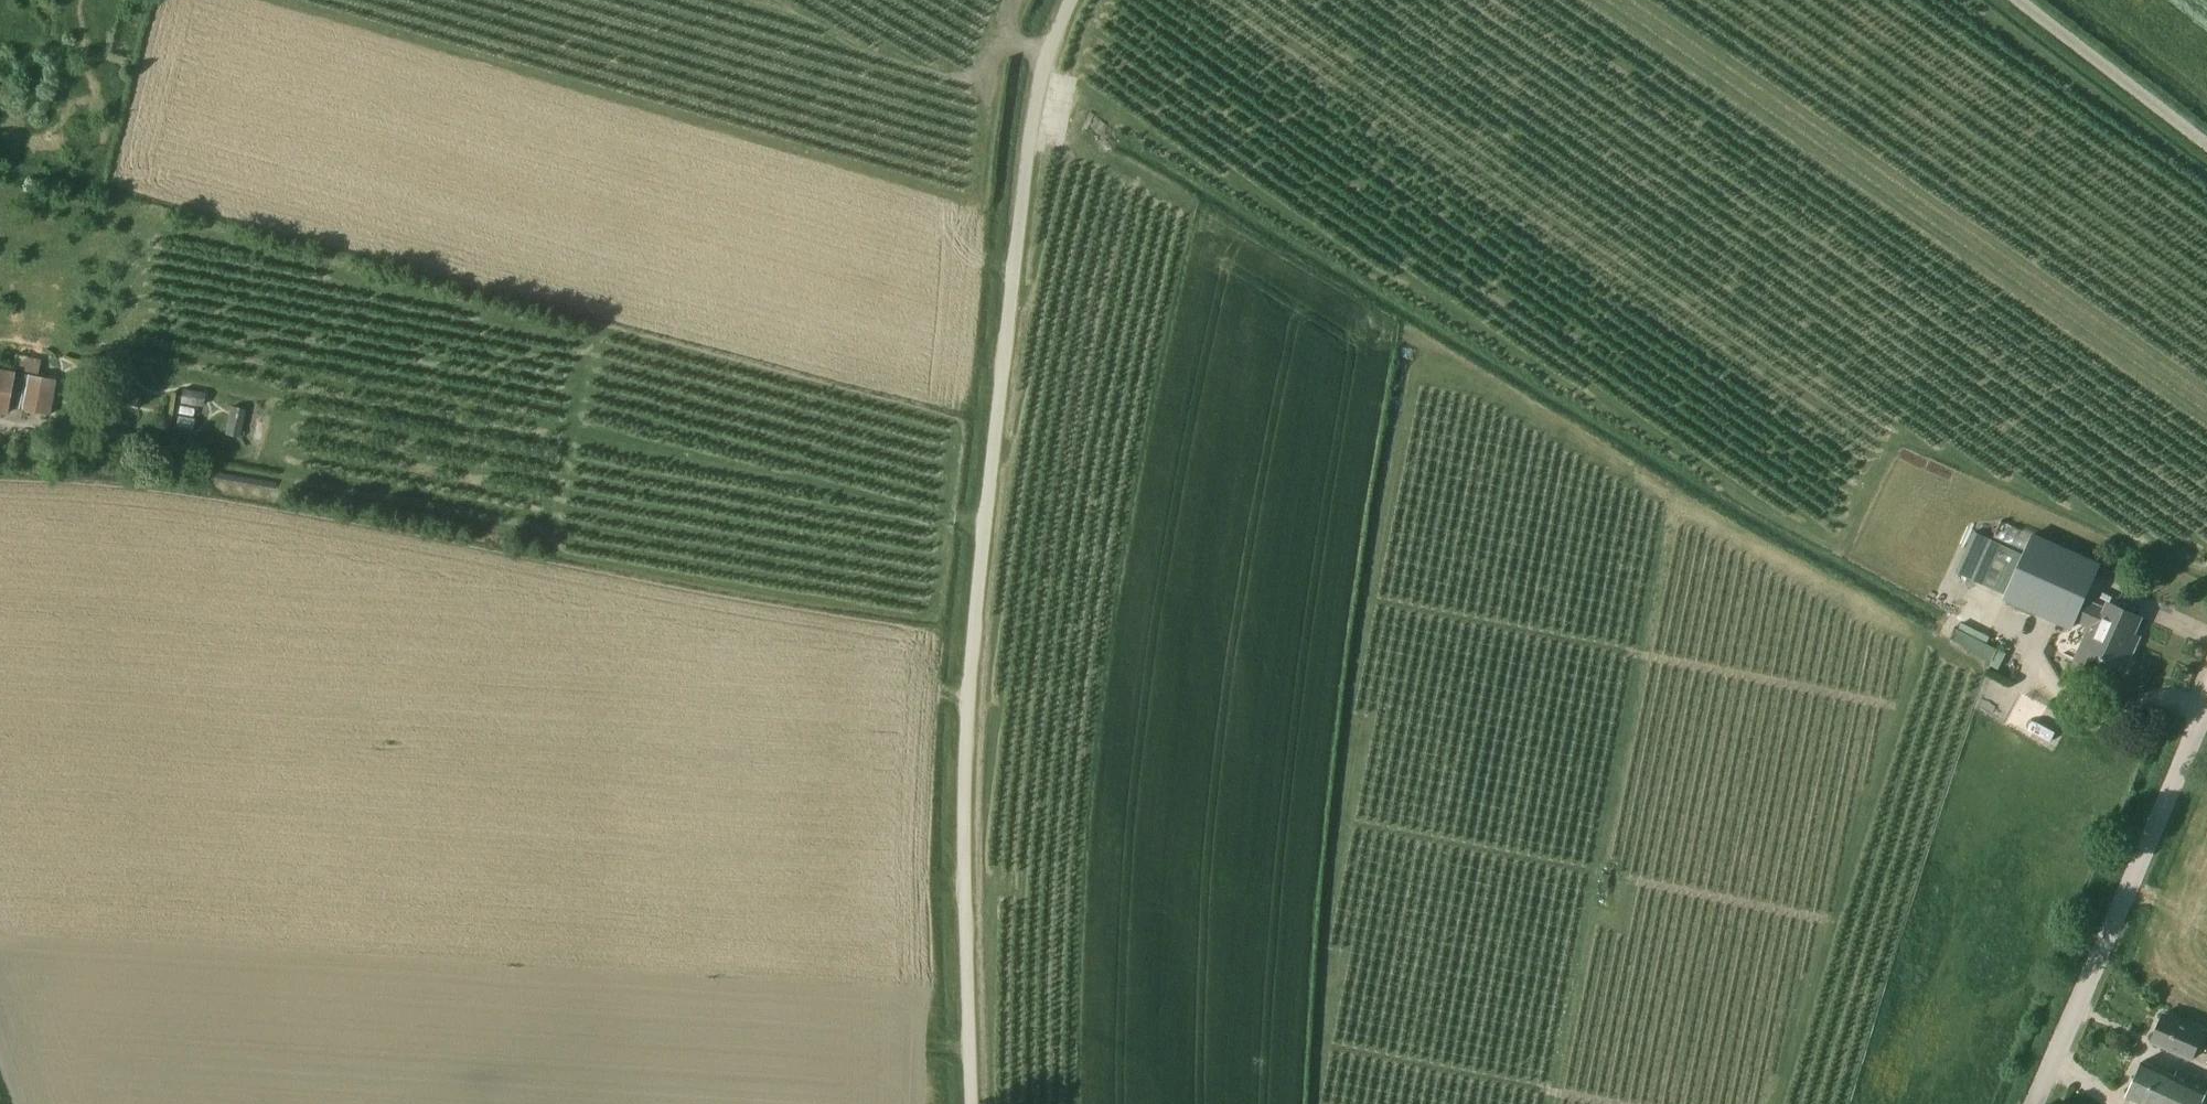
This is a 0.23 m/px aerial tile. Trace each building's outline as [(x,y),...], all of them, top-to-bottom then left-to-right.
[(13,369),(38,374),(41,360),(16,355),(13,369)] [(0,370),(0,412),(8,413),(9,407),(50,415),(56,380),(15,372),(0,370)] [(204,394),(183,389),(180,402),(201,406),(204,394)] [(1957,573),(2005,594),(2023,554),(1975,532),(1957,573)] [(2003,599),(2072,629),(2076,622),(2087,598),(2101,564),(2032,533),(2023,554),(2005,594),(2003,599)] [(2090,628),(2075,661),(2093,669),(2099,657),(2120,666),(2122,662),(2128,665),(2134,651),(2128,648),(2141,619),(2109,604),(2108,607),(2087,598),(2076,622),(2088,627),(2090,628)] [(1949,642),(1999,664),(2005,650),(1985,642),(1989,635),(1958,621),(1949,642)] [(2166,1014),(2153,1043),(2194,1060),(2206,1032),(2166,1014)] [(2144,1062),(2128,1096),(2145,1103),(2203,1103),(2206,1095),(2206,1085),(2178,1072),(2175,1077),(2144,1062)]
